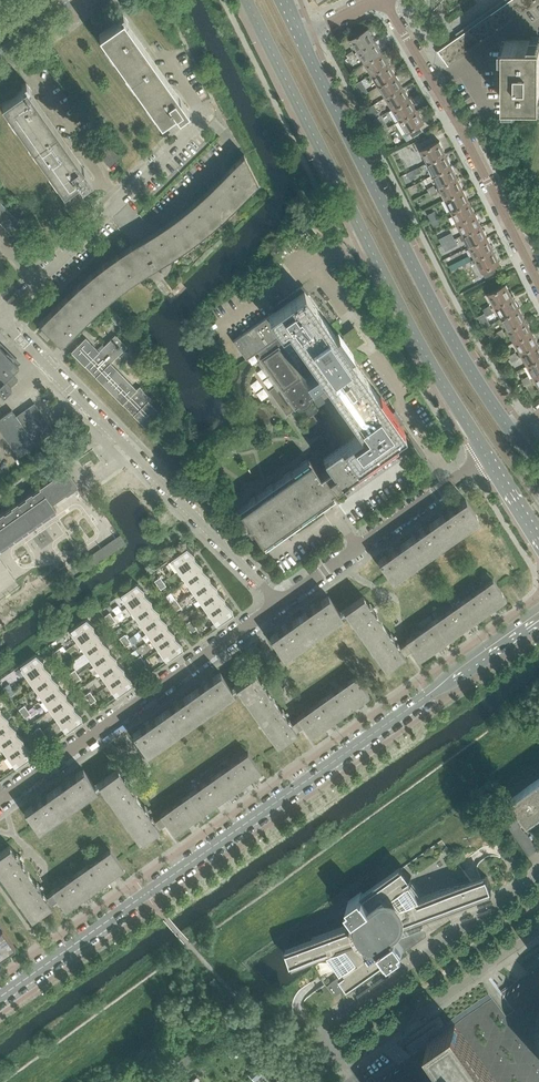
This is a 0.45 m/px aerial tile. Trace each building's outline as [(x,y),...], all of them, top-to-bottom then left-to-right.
[(525,11),(538,1),(538,0),(510,0),(438,50),(449,65),(449,64),(525,11)] [(179,98),(154,62),(125,21),(123,18),(99,34),(160,121),(170,115),(173,120),(188,109),(180,98),(179,98)] [(376,41),(369,29),(352,39),(359,51),(376,41)] [(524,69),(524,40),(506,40),(506,69),(524,69)] [(524,40),(524,69),(538,69),(538,40),(524,40)] [(383,52),(376,41),(359,51),(366,62),(383,52)] [(390,64),(383,52),(366,62),(373,74),(390,64)] [(397,75),(390,64),(373,74),(380,85),(397,75)] [(524,100),(524,69),(506,69),(506,100),(524,100)] [(524,69),(524,100),(538,100),(538,69),(524,69)] [(403,86),(397,75),(380,85),(387,96),(403,86)] [(82,167),(60,135),(26,86),(2,103),(64,189),(73,183),(76,188),(91,178),(83,166),(82,167)] [(410,98),(403,86),(387,96),(394,108),(410,98)] [(417,109),(410,98),(394,108),(400,119),(417,109)] [(420,124),(425,121),(417,109),(400,119),(412,138),(424,131),(420,124)] [(85,142),(96,132),(91,128),(81,138),(85,142)] [(90,147),(100,137),(96,132),(85,142),(90,147)] [(95,152),(105,142),(100,137),(90,147),(95,152)] [(446,153),(440,141),(422,150),(429,163),(446,153)] [(100,157),(110,147),(105,142),(95,152),(100,157)] [(104,161),(115,151),(110,147),(100,157),(104,161)] [(109,166),(119,156),(115,151),(104,161),(109,166)] [(452,165),(446,153),(429,163),(435,175),(452,165)] [(212,227),(224,217),(259,184),(244,154),(228,169),(229,169),(214,184),(203,194),(192,204),(180,214),(167,223),(155,231),(131,245),(139,258),(148,272),(157,266),(167,260),(184,249),(199,238),(212,227)] [(458,177),(452,165),(435,175),(441,186),(458,177)] [(464,189),(458,177),(441,186),(447,198),(464,189)] [(470,201),(464,189),(447,198),(453,211),(470,201)] [(476,213),(470,201),(453,211),(459,223),(476,213)] [(9,211),(4,206),(0,210),(0,219),(9,211)] [(13,216),(9,211),(0,219),(0,222),(3,226),(13,216)] [(438,218),(434,211),(428,214),(431,221),(438,218)] [(482,225),(476,213),(459,223),(464,234),(482,225)] [(8,230),(18,220),(13,216),(3,226),(8,230)] [(440,224),(438,218),(431,221),(434,227),(440,224)] [(12,235),(22,225),(18,220),(8,230),(12,235)] [(488,237),(482,225),(464,234),(471,246),(488,237)] [(441,238),(439,239),(442,245),(449,242),(446,235),(443,237),(441,238)] [(494,249),(488,237),(471,246),(477,258),(494,249)] [(449,242),(442,245),(446,251),(447,250),(450,249),(452,248),(449,242)] [(111,298),(123,289),(134,280),(148,272),(139,258),(131,245),(123,251),(126,254),(120,258),(118,254),(112,258),(110,260),(112,263),(107,267),(104,264),(96,270),(99,273),(94,277),(91,274),(84,281),(87,284),(81,288),(79,285),(72,292),(74,295),(69,299),(67,296),(39,323),(61,345),(73,333),(88,318),(99,308),(111,298)] [(500,262),(494,249),(477,258),(486,277),(499,271),(495,264),(500,262)] [(513,296),(506,284),(489,294),(496,306),(513,296)] [(345,343),(338,332),(335,334),(307,294),(308,293),(309,293),(308,292),(303,285),(289,294),(284,298),(279,302),(270,308),(273,312),(268,315),(249,329),(245,332),(238,337),(237,338),(233,340),(237,346),(240,350),(246,358),(246,359),(257,351),(259,355),(257,357),(294,409),(297,408),(297,409),(296,409),(297,410),(300,410),(303,409),(306,407),(309,405),(311,402),(312,399),(311,399),(310,399),(318,392),(312,383),(321,377),(361,432),(329,455),(336,464),(347,479),(358,471),(393,447),(397,444),(394,440),(404,432),(399,425),(404,422),(402,420),(395,410),(392,412),(391,413),(383,403),(350,355),(353,353),(345,343)] [(519,308),(513,296),(496,306),(502,318),(519,308)] [(526,320),(519,308),(502,318),(509,329),(526,320)] [(127,324),(116,313),(111,317),(122,328),(127,324)] [(533,332),(526,320),(509,329),(515,341),(533,332)] [(533,332),(515,341),(522,352),(538,344),(538,343),(533,332)] [(137,389),(111,363),(127,346),(116,335),(99,351),(85,338),(78,345),(71,352),(147,429),(161,414),(148,401),(151,398),(145,393),(140,386),(139,386),(137,389)] [(522,352),(528,364),(538,358),(538,344),(522,352)] [(4,394),(11,386),(4,379),(11,373),(19,365),(0,346),(0,390),(4,394)] [(528,364),(535,376),(538,374),(538,358),(528,364)] [(18,380),(11,373),(4,379),(11,386),(18,380)] [(313,406),(305,411),(309,417),(317,412),(313,406)] [(34,407),(18,418),(12,410),(0,418),(0,430),(18,456),(52,432),(34,407)] [(336,487),(347,479),(336,464),(325,472),(314,456),(244,505),(256,521),(253,523),(256,528),(259,526),(270,542),(332,498),(335,496),(333,493),(338,489),(336,487)] [(55,508),(55,509),(56,509),(51,502),(61,495),(62,497),(76,488),(75,486),(78,484),(66,467),(63,469),(60,465),(46,475),(49,479),(39,486),(40,488),(32,493),(31,492),(25,496),(26,498),(18,503),(17,502),(11,506),(12,507),(5,513),(3,512),(0,514),(0,547),(55,508)] [(450,539),(479,518),(465,499),(436,520),(450,539)] [(421,560),(442,544),(450,539),(436,520),(407,540),(421,560)] [(392,580),(421,560),(407,540),(378,561),(392,580)] [(194,559),(193,559),(191,556),(193,555),(194,554),(187,548),(186,548),(170,558),(179,570),(194,559)] [(186,581),(202,570),(201,569),(201,570),(199,566),(200,565),(201,566),(201,565),(194,559),(179,570),(186,581)] [(194,592),(209,580),(207,577),(208,576),(209,576),(202,570),(186,581),(194,592)] [(163,581),(160,577),(154,581),(157,585),(163,581)] [(507,598),(492,578),(463,599),(477,619),(477,618),(476,617),(483,612),(484,613),(489,610),(489,609),(488,608),(492,605),(493,607),(498,603),(498,602),(504,597),(505,599),(507,598)] [(201,602),(217,591),(214,588),(216,587),(216,586),(209,580),(194,592),(201,602)] [(166,585),(163,581),(157,585),(160,589),(166,585)] [(143,594),(141,591),(142,590),(143,590),(136,583),(120,594),(128,606),(144,594),(143,594)] [(209,613),(225,602),(224,602),(222,599),(223,598),(224,598),(224,597),(217,591),(201,602),(209,613)] [(136,616),(152,605),(151,605),(149,602),(150,601),(151,600),(144,594),(128,606),(136,616)] [(384,624),(378,617),(363,595),(343,609),(364,638),(384,624)] [(313,636),(342,615),(328,596),(299,616),(313,636)] [(178,603),(175,598),(169,602),(172,607),(178,603)] [(477,619),(463,599),(434,620),(448,639),(448,638),(447,637),(454,632),(455,633),(460,630),(459,628),(461,627),(463,626),(464,627),(469,623),(468,622),(475,618),(476,619),(477,619)] [(233,614),(232,613),(232,612),(232,613),(230,610),(231,609),(232,608),(225,602),(209,613),(217,625),(218,624),(233,614)] [(143,627),(159,616),(158,616),(156,613),(158,612),(159,611),(152,605),(136,616),(143,627)] [(112,617),(109,612),(104,616),(107,621),(112,617)] [(151,638),(167,627),(166,627),(164,624),(165,622),(166,623),(166,622),(159,616),(143,627),(151,638)] [(313,636),(299,616),(270,637),(284,657),(313,636)] [(115,621),(112,617),(107,621),(110,625),(115,621)] [(94,630),(91,627),(93,626),(93,625),(86,619),(71,630),(79,641),(94,630)] [(193,624),(190,620),(185,624),(188,628),(193,624)] [(448,639),(434,620),(405,640),(405,641),(411,649),(418,660),(420,659),(418,657),(425,653),(426,654),(431,650),(430,649),(434,646),(435,647),(440,644),(439,643),(446,638),(447,639),(448,639)] [(196,629),(193,624),(188,628),(191,633),(196,629)] [(399,646),(392,637),(384,624),(364,638),(385,668),(405,654),(404,653),(399,646)] [(159,649),(174,638),(174,637),(172,634),(173,633),(174,633),(167,627),(151,638),(159,649)] [(101,641),(99,637),(100,636),(101,636),(94,630),(79,641),(86,652),(101,641)] [(128,638),(125,634),(119,638),(122,642),(128,638)] [(131,643),(128,638),(122,642),(125,647),(131,643)] [(168,660),(183,649),(182,648),(181,648),(179,645),(181,644),(174,638),(159,649),(167,660),(168,660)] [(109,652),(106,648),(108,647),(101,641),(86,652),(94,662),(109,652)] [(411,649),(405,641),(399,646),(404,653),(411,649)] [(63,652),(59,648),(54,652),(57,656),(63,652)] [(135,649),(130,653),(133,658),(139,654),(135,649)] [(116,662),(114,659),(115,658),(116,658),(109,651),(109,652),(94,662),(101,673),(116,662)] [(66,657),(63,652),(57,656),(60,661),(66,657)] [(43,666),(41,662),(42,661),(43,661),(36,655),(35,654),(20,665),(28,677),(43,666),(43,665),(43,666)] [(143,660),(140,656),(134,659),(137,664),(143,660)] [(251,666),(246,659),(243,656),(235,661),(243,672),(251,666)] [(146,664),(143,660),(137,664),(140,668),(146,664)] [(124,673),(122,670),(123,669),(124,668),(117,662),(116,662),(101,673),(109,684),(124,673)] [(35,687),(51,676),(50,676),(48,673),(49,672),(50,672),(50,671),(43,666),(28,677),(35,687)] [(78,674),(75,670),(69,674),(72,678),(78,674)] [(234,692),(220,672),(191,693),(205,712),(234,692)] [(276,701),(270,694),(255,672),(235,686),(256,715),(276,701)] [(132,685),(132,684),(129,681),(131,680),(131,679),(124,673),(109,684),(117,696),(117,695),(132,685)] [(81,678),(78,674),(72,678),(75,682),(81,678)] [(356,704),(361,700),(360,699),(367,694),(368,696),(369,695),(355,675),(326,696),(339,716),(340,715),(339,714),(346,709),(347,710),(352,706),(351,705),(355,702),(356,704)] [(59,687),(58,687),(56,684),(57,683),(58,682),(51,676),(35,687),(43,698),(59,687)] [(12,688),(9,684),(3,688),(6,692),(12,688)] [(50,709),(66,698),(63,695),(65,694),(66,693),(59,687),(43,698),(50,709)] [(15,692),(12,688),(6,692),(9,696),(15,692)] [(87,699),(93,695),(90,691),(84,695),(87,699)] [(205,712),(191,693),(162,713),(176,733),(205,712)] [(96,700),(93,695),(87,699),(91,704),(96,700)] [(339,716),(326,696),(296,717),(297,718),(302,725),(310,736),(311,736),(310,734),(317,729),(318,730),(323,727),(322,725),(326,723),(327,724),(332,720),(331,719),(338,715),(339,716)] [(58,720),(74,709),(73,708),(73,709),(71,705),(72,704),(73,705),(73,704),(66,698),(50,709),(58,720)] [(296,730),(291,722),(284,713),(276,701),(256,715),(277,744),(296,730)] [(30,714),(27,709),(21,713),(25,718),(30,714)] [(82,720),(81,719),(79,716),(80,715),(81,715),(74,709),(58,720),(67,732),(67,731),(82,720)] [(8,723),(8,722),(8,723),(6,719),(7,718),(7,719),(8,718),(1,712),(0,712),(0,729),(8,723)] [(176,733),(162,713),(133,734),(147,754),(176,733)] [(302,725),(297,718),(291,722),(296,730),(302,725)] [(16,733),(15,733),(13,730),(15,729),(8,723),(0,729),(0,744),(0,745),(16,733)] [(42,731),(39,727),(34,731),(37,735),(42,731)] [(45,735),(42,731),(37,735),(40,739),(45,735)] [(8,755),(24,744),(23,744),(21,741),(22,740),(23,740),(16,733),(0,745),(8,755)] [(32,756),(31,755),(29,752),(30,751),(31,750),(24,744),(8,755),(16,767),(17,767),(17,766),(32,756)] [(261,771),(247,752),(218,772),(231,792),(232,791),(231,790),(238,785),(238,786),(244,782),(243,781),(246,778),(248,780),(253,776),(252,775),(259,770),(260,772),(261,771)] [(97,789),(83,769),(54,790),(68,809),(97,789)] [(138,798),(127,781),(118,769),(98,783),(119,812),(138,798)] [(231,792),(218,772),(189,793),(202,812),(203,811),(202,810),(209,805),(210,807),(215,803),(214,801),(215,800),(218,799),(219,800),(224,796),(223,795),(230,791),(231,792)] [(512,798),(529,822),(538,814),(538,779),(512,798)] [(68,809),(54,790),(24,810),(38,830),(68,809)] [(202,812),(189,793),(159,814),(160,815),(165,822),(173,833),(174,832),(173,831),(180,826),(181,827),(186,823),(185,822),(189,819),(190,821),(195,817),(194,816),(201,811),(202,812)] [(159,827),(153,819),(138,798),(119,812),(140,841),(159,827)] [(165,822),(160,815),(153,819),(159,827),(165,822)] [(25,867),(10,845),(0,852),(0,873),(11,888),(30,874),(25,867)] [(110,876),(116,872),(115,871),(121,867),(123,868),(124,868),(110,848),(81,869),(94,888),(95,888),(94,886),(100,882),(101,883),(107,879),(105,877),(109,875),(110,876)] [(350,923),(287,946),(288,949),(287,950),(292,963),(308,957),(309,960),(323,955),(329,953),(341,970),(339,972),(341,974),(340,975),(341,975),(327,985),(335,995),(343,990),(349,986),(351,988),(361,981),(403,952),(401,949),(404,947),(397,935),(394,938),(389,931),(492,892),(491,889),(492,889),(487,876),(472,881),(472,882),(456,887),(455,884),(441,889),(420,897),(410,883),(412,882),(410,879),(411,878),(403,867),(401,865),(361,892),(348,902),(350,904),(347,907),(355,918),(358,916),(362,922),(352,926),(350,923)] [(94,888),(81,869),(51,890),(52,891),(57,898),(65,910),(66,909),(65,907),(72,902),(72,903),(78,900),(77,898),(80,895),(81,897),(87,893),(86,892),(92,887),(93,889),(94,888)] [(52,891),(47,895),(45,896),(30,874),(11,888),(31,918),(51,904),(51,903),(57,898),(52,891)] [(6,954),(16,947),(0,925),(0,946),(6,954)] [(524,968),(515,960),(504,968),(514,975),(509,979),(515,982),(501,992),(514,1010),(506,1015),(490,992),(414,1046),(409,1049),(407,1051),(397,1044),(384,1053),(393,1061),(367,1079),(368,1081),(538,1081),(538,958),(524,968)] [(232,1046),(220,1054),(226,1064),(239,1055),(232,1046)] [(256,1067),(249,1075),(255,1081),(263,1074),(256,1067)]
